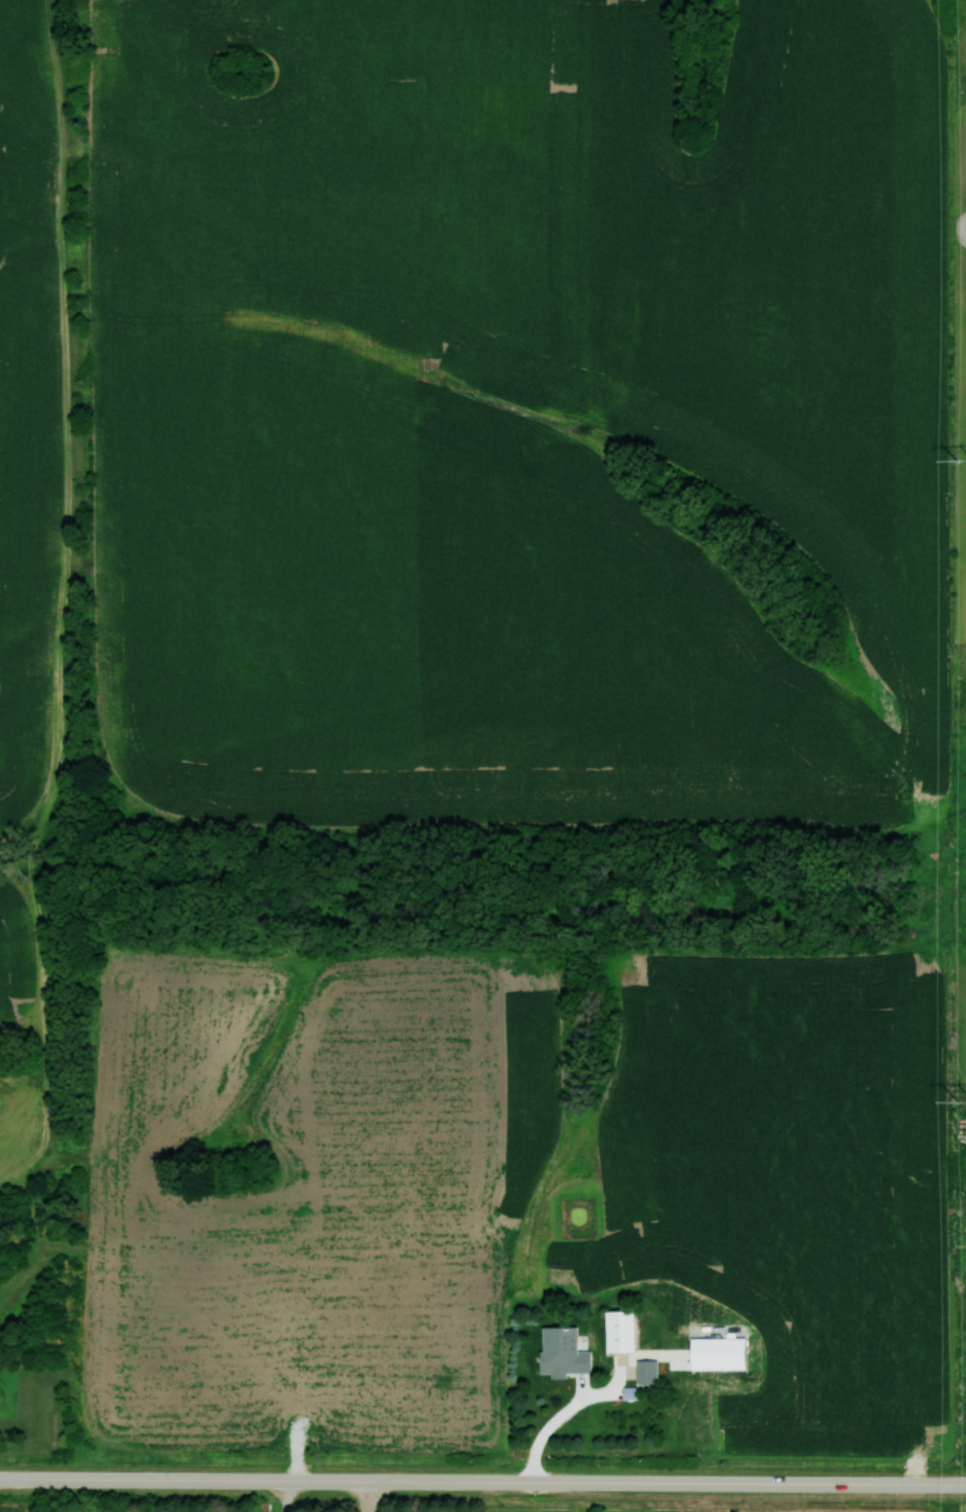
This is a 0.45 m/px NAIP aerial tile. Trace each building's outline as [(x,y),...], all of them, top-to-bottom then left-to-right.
[(611,1353),(643,1353),(643,1311),(611,1311),(611,1353)] [(596,1351),(544,1351),(545,1373),(556,1373),(556,1379),(571,1378),(571,1373),(597,1373),(596,1351)] [(662,1360),(638,1360),(638,1384),(662,1384),(662,1360)]
